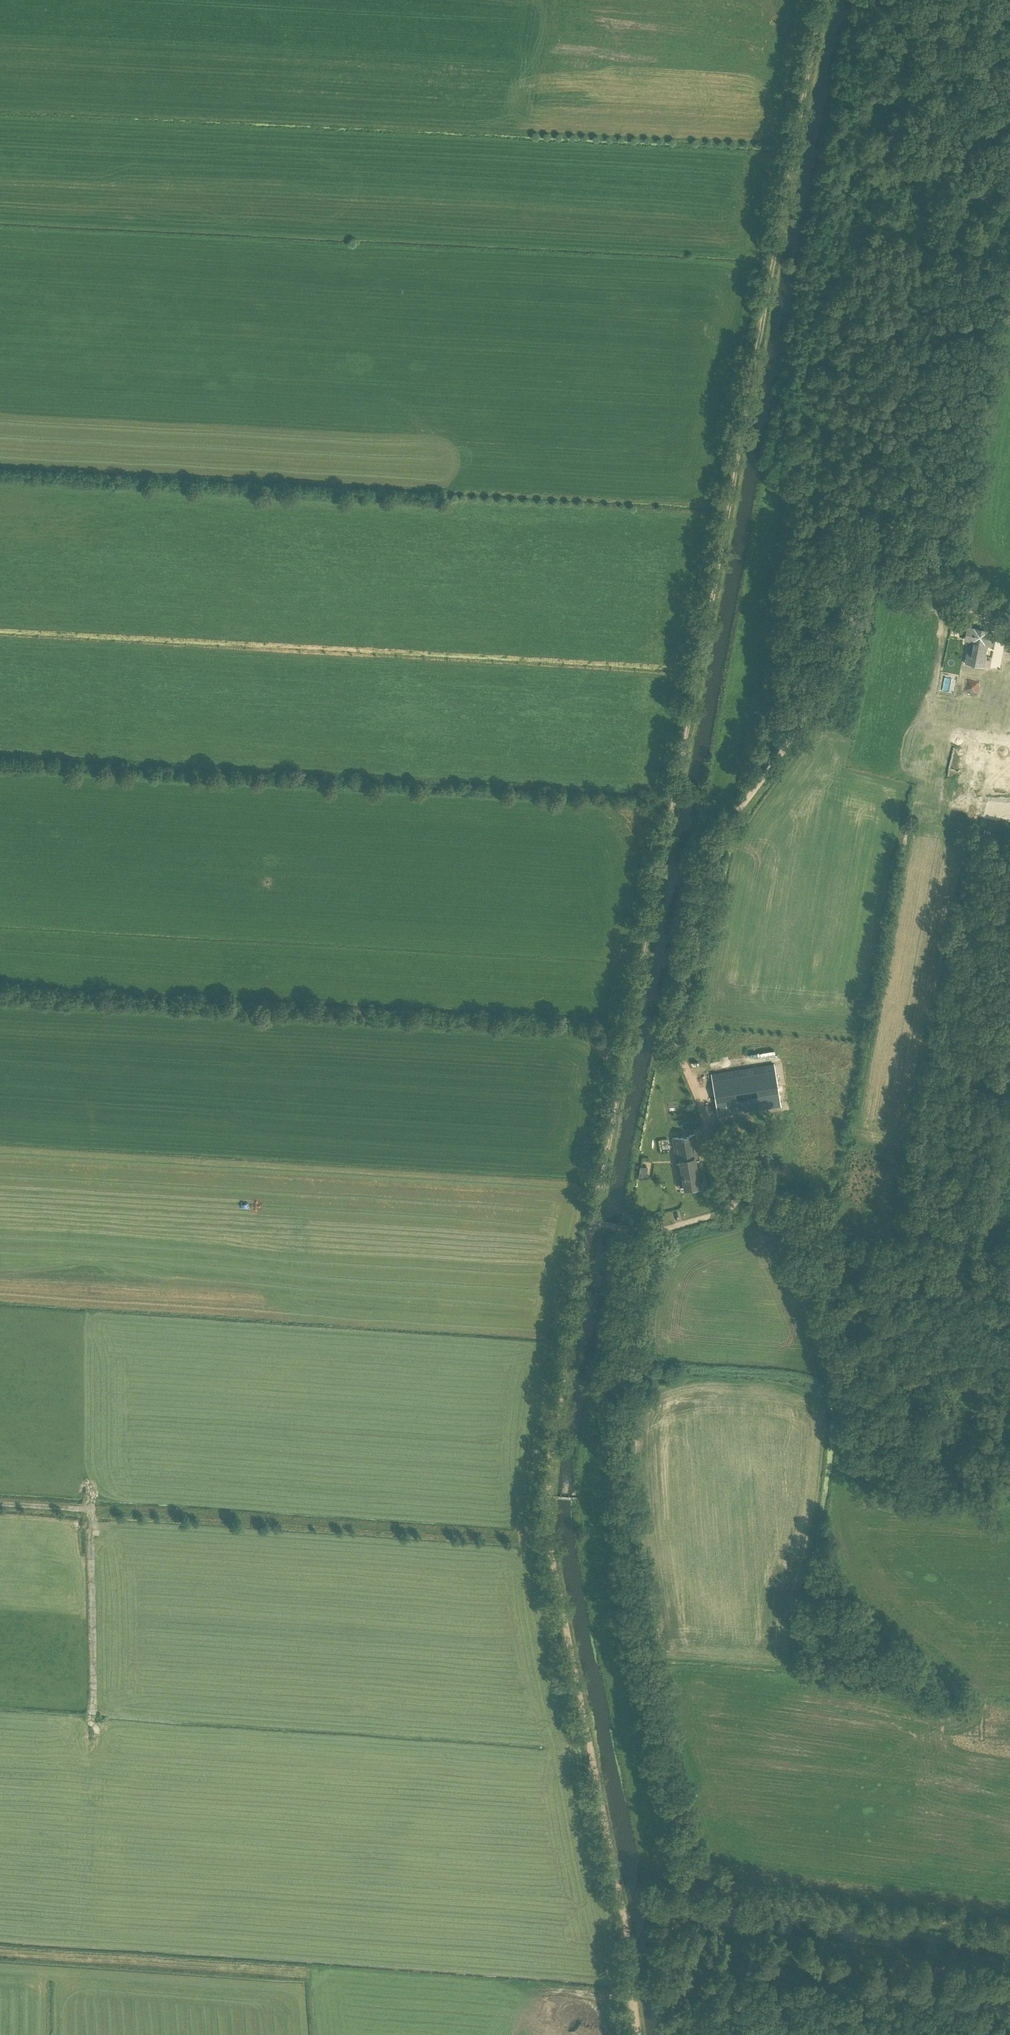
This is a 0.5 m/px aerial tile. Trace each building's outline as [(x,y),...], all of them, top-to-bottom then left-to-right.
[(969,640),(965,663),(983,667),(988,643),(991,644),(993,633),(986,632),(986,631),(975,629),(975,630),(968,628),(965,639),(969,640)] [(711,1073),(718,1116),(781,1106),(774,1063),(711,1073)] [(676,1162),(680,1189),(704,1186),(695,1134),(672,1138),(676,1162)] [(646,1178),(647,1167),(640,1166),(639,1177),(646,1178)]
